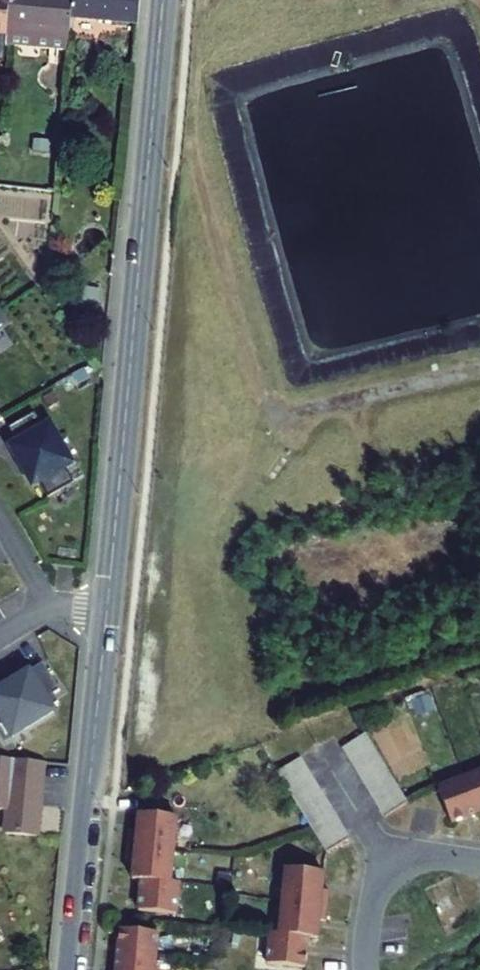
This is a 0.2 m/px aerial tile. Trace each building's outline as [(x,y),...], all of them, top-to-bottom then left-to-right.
[(6,36),(7,29),(9,0),(0,0),(0,35),(6,36)] [(71,0),(9,0),(7,29),(69,34),(70,18),(71,0)] [(140,0),(71,0),(70,18),(138,24),(140,0)] [(6,36),(6,44),(67,49),(69,34),(7,29),(6,36)] [(34,142),(33,152),(46,153),(47,143),(34,142)] [(33,412),(7,427),(16,443),(9,446),(32,486),(38,482),(47,497),(73,482),(64,467),(71,463),(49,424),(42,428),(33,412)] [(3,743),(53,714),(50,710),(58,705),(53,697),(59,693),(43,665),(28,674),(30,676),(0,693),(0,737),(3,743)] [(342,748),(349,760),(372,746),(365,734),(342,748)] [(356,771),(379,757),(372,746),(349,760),(356,771)] [(42,761),(0,757),(0,809),(7,810),(5,833),(35,836),(38,802),(32,802),(33,795),(39,795),(42,761)] [(363,783),(386,769),(379,757),(356,771),(363,783)] [(284,784),(307,770),(300,758),(277,772),(284,784)] [(238,785),(245,775),(232,766),(225,776),(238,785)] [(370,794),(394,780),(386,769),(363,783),(370,794)] [(291,795),(314,781),(307,770),(284,784),(291,795)] [(479,812),(479,771),(465,777),(479,813),(479,812)] [(451,823),(479,813),(465,777),(437,787),(451,823)] [(378,806),(401,792),(394,780),(370,794),(378,806)] [(298,807),(321,793),(314,781),(291,795),(298,807)] [(378,806),(385,817),(408,803),(401,792),(378,806)] [(305,818),(328,804),(321,793),(298,807),(305,818)] [(313,830),(335,816),(328,804),(305,818),(313,830)] [(177,818),(138,814),(136,832),(129,831),(128,846),(173,850),(177,818)] [(320,841),(342,827),(335,816),(313,830),(320,841)] [(320,841),(327,853),(350,839),(342,827),(320,841)] [(134,862),(132,880),(141,881),(170,884),(173,850),(128,846),(126,861),(134,862)] [(322,891),(323,873),(285,869),(282,902),(327,907),(329,892),(322,891)] [(176,914),(179,884),(170,884),(141,881),(138,911),(176,914)] [(308,938),(317,939),(318,921),(326,921),(327,907),(282,902),(278,935),(308,938)] [(158,934),(119,930),(116,960),(155,963),(158,934)] [(305,968),(308,938),(278,935),(269,934),(266,964),(305,968)] [(227,950),(239,952),(241,937),(230,935),(227,950)] [(115,969),(154,969),(155,963),(116,960),(115,969)]
